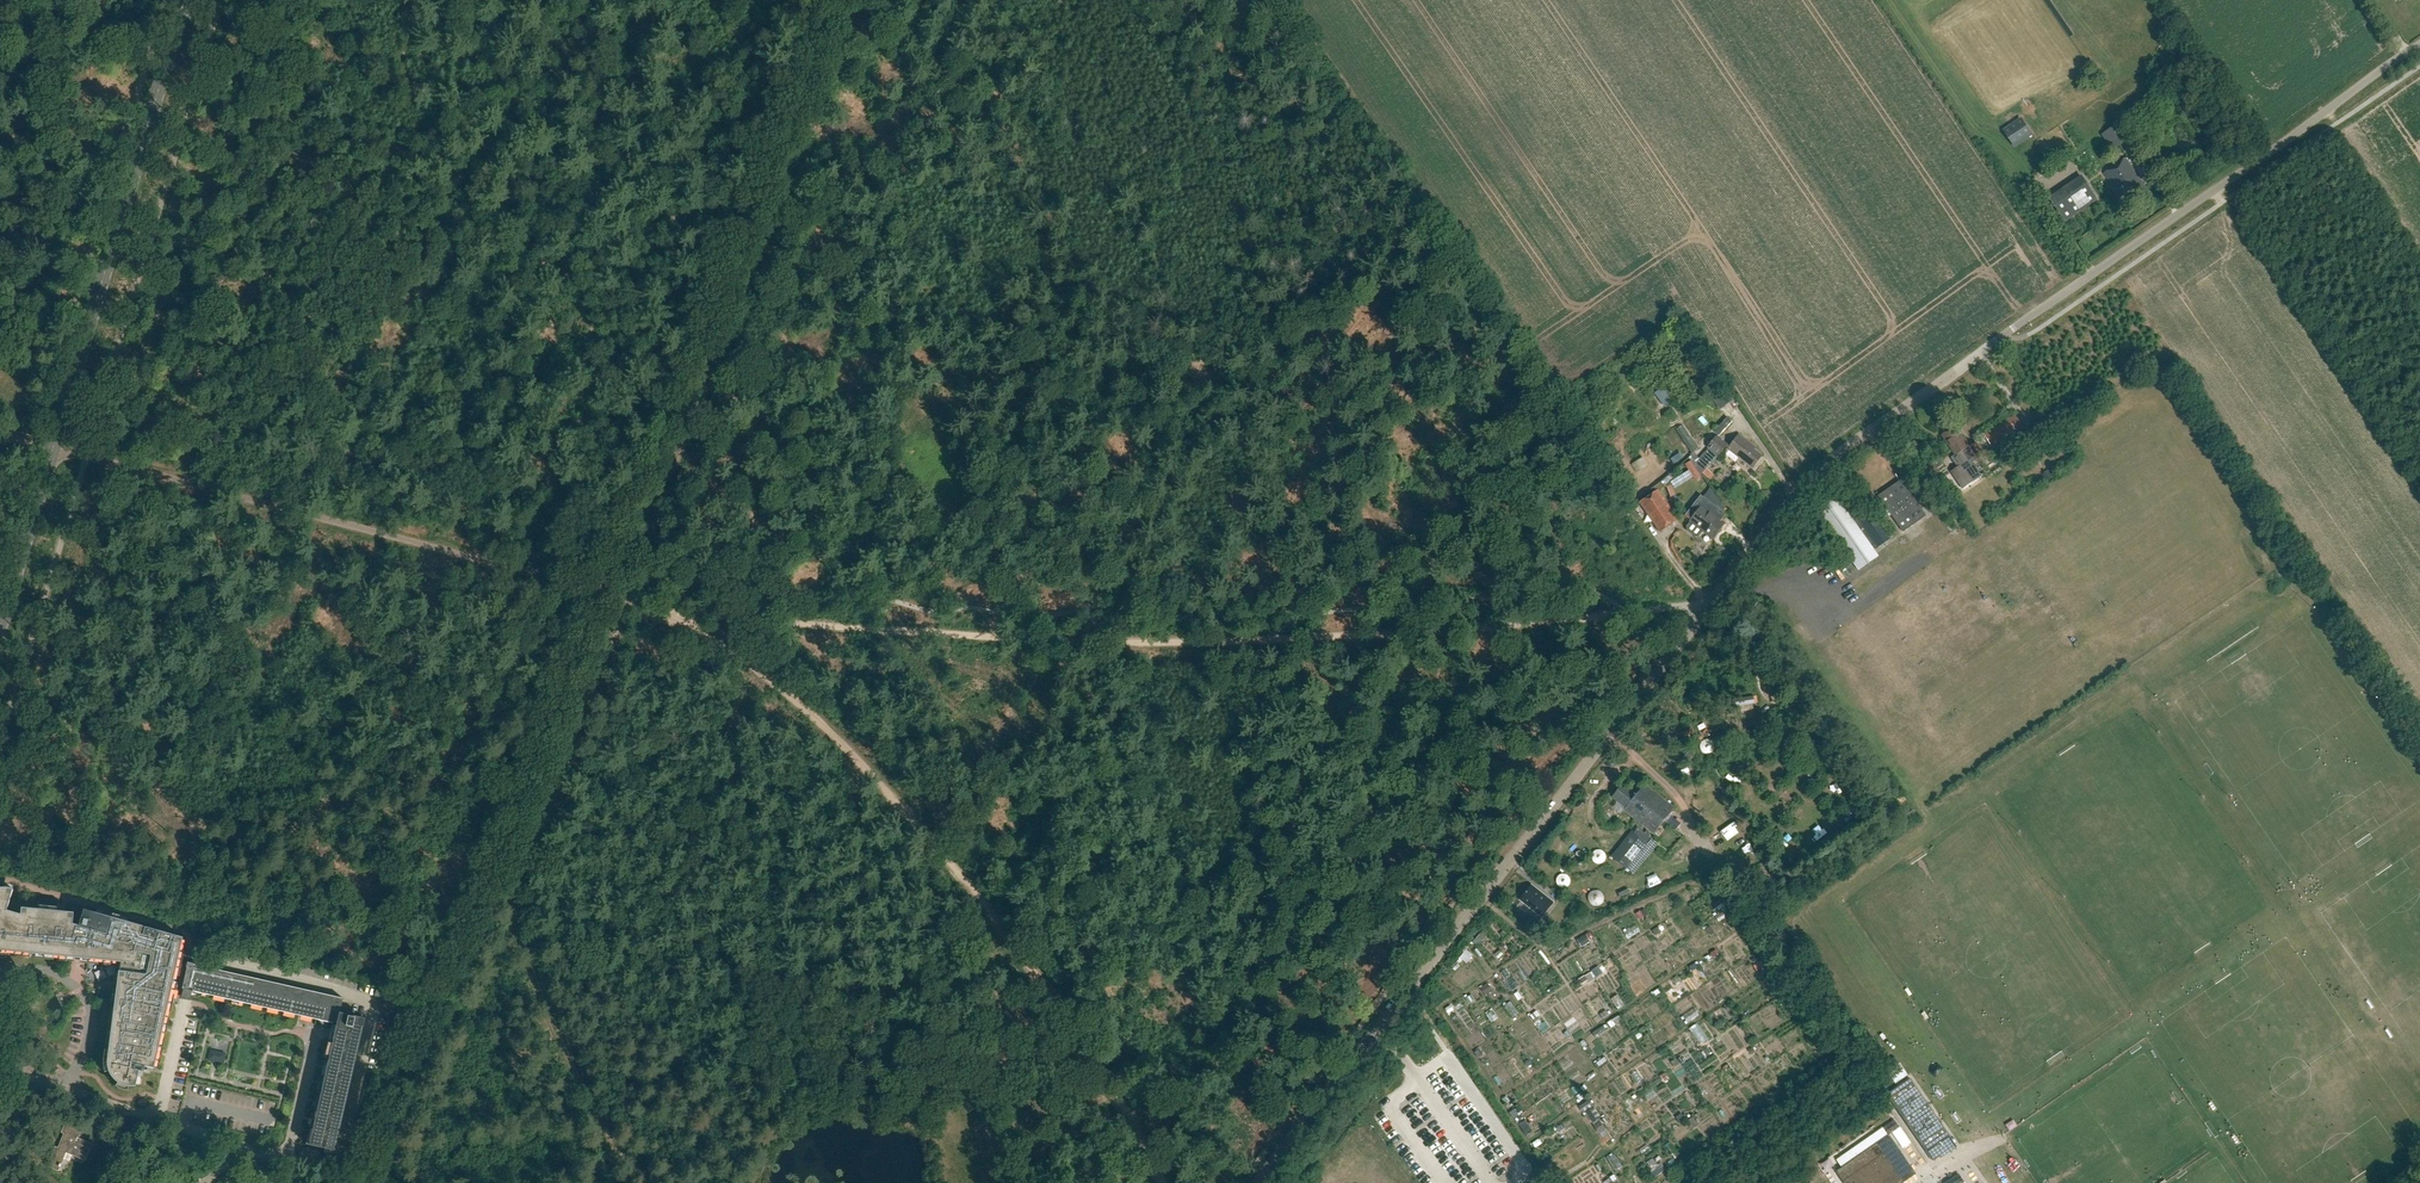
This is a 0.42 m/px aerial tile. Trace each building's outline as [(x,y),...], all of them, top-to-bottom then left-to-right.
[(2015,147),(2034,135),(2022,117),(2003,130),(2015,147)] [(2119,124),(2107,132),(2108,132),(2109,131),(2119,146),(2118,147),(2129,140),(2119,124)] [(2125,159),(2103,174),(2118,195),(2122,193),(2128,203),(2147,190),(2125,159)] [(2066,219),(2099,197),(2082,172),(2049,194),(2066,219)] [(1664,381),(1652,388),(1659,401),(1671,394),(1664,381)] [(1725,406),(1732,400),(1725,391),(1718,396),(1725,406)] [(1687,407),(1677,411),(1686,434),(1696,430),(1687,407)] [(1991,447),(2011,434),(2004,421),(1983,434),(1991,447)] [(1963,463),(1951,471),(1963,489),(1982,476),(1973,462),(1978,459),(1985,454),(1977,442),(1970,447),(1955,426),(1942,435),(1955,455),(1957,454),(1963,463)] [(1727,449),(1729,450),(1726,455),(1735,462),(1738,458),(1752,468),(1762,455),(1755,449),(1756,447),(1739,434),(1730,446),(1728,448),(1727,449)] [(1728,448),(1730,446),(1717,435),(1707,447),(1709,449),(1718,456),(1719,457),(1727,447),(1728,448)] [(1707,469),(1718,456),(1709,449),(1698,461),(1706,469),(1702,473),(1708,478),(1712,474),(1707,469)] [(1903,532),(1926,516),(1923,512),(1901,480),(1878,496),(1900,528),(1903,532)] [(1661,532),(1679,518),(1659,489),(1640,503),(1661,532)] [(1856,524),(1838,499),(1837,498),(1817,512),(1859,569),(1860,570),(1879,556),(1875,550),(1889,539),(1888,537),(1871,513),(1860,521),(1856,524)] [(1725,523),(1702,506),(1690,521),(1691,522),(1687,527),(1688,531),(1695,536),(1699,536),(1703,531),(1713,539),(1725,523)] [(1763,615),(1767,610),(1757,602),(1753,607),(1763,615)] [(1637,795),(1623,784),(1612,797),(1626,808),(1624,811),(1654,834),(1675,808),(1645,785),(1637,795)] [(1897,813),(1910,805),(1903,795),(1891,803),(1897,813)] [(1905,823),(1916,815),(1913,811),(1901,818),(1905,823)] [(1562,822),(1568,832),(1577,828),(1571,818),(1562,822)] [(1626,843),(1639,853),(1646,844),(1633,833),(1626,843)] [(1520,900),(1543,917),(1554,903),(1532,885),(1520,900)] [(1,951),(73,958),(91,960),(91,959),(106,961),(128,967),(127,972),(119,971),(116,993),(107,1061),(107,1063),(107,1065),(108,1067),(108,1069),(109,1071),(109,1073),(110,1074),(111,1076),(113,1078),(114,1079),(115,1081),(117,1082),(119,1083),(120,1084),(122,1085),(124,1086),(126,1086),(128,1087),(130,1087),(132,1087),(134,1086),(136,1086),(136,1085),(139,1071),(135,1070),(136,1065),(154,1069),(153,1069),(154,1069),(169,1003),(176,969),(186,972),(188,965),(187,965),(187,963),(178,961),(181,947),(183,938),(84,910),(83,910),(84,910),(79,926),(73,924),(73,919),(74,913),(67,912),(61,912),(35,909),(29,909),(22,908),(21,915),(15,913),(7,911),(13,890),(11,889),(8,888),(5,888),(2,888),(0,888),(0,951),(1,951)] [(1715,895),(1709,898),(1714,907),(1719,904),(1715,895)] [(1677,915),(1672,918),(1676,924),(1681,920),(1677,915)] [(1505,929),(1500,934),(1503,937),(1508,932),(1505,929)] [(1478,934),(1472,941),(1476,945),(1483,938),(1478,934)] [(191,948),(196,950),(199,938),(194,937),(191,948)] [(196,955),(204,956),(207,942),(200,941),(196,955)] [(226,945),(224,952),(234,954),(235,947),(226,945)] [(186,972),(181,994),(182,994),(191,996),(199,997),(200,992),(298,1015),(336,1024),(333,1040),(331,1048),(330,1050),(327,1066),(326,1068),(323,1083),(323,1085),(319,1100),(319,1102),(315,1117),(315,1119),(311,1135),(311,1137),(309,1145),(326,1148),(335,1151),(365,1018),(340,1012),(343,998),(312,991),(206,968),(206,969),(193,966),(193,964),(188,963),(188,962),(187,963),(187,965),(188,965),(186,972)] [(395,1004),(398,993),(378,986),(375,996),(374,997),(395,1004)] [(1643,998),(1657,992),(1655,986),(1641,992),(1643,998)] [(1614,991),(1607,995),(1614,1006),(1621,1002),(1614,991)] [(1509,1014),(1515,1010),(1507,998),(1500,1002),(1509,1014)] [(1676,1012),(1681,1020),(1695,1011),(1690,1003),(1676,1012)] [(1504,1022),(1509,1032),(1516,1029),(1510,1019),(1504,1022)] [(1683,1027),(1695,1042),(1704,1035),(1692,1020),(1683,1027)] [(1590,1034),(1603,1027),(1600,1022),(1587,1029),(1590,1034)] [(1884,1067),(1895,1058),(1891,1053),(1880,1062),(1884,1067)] [(1883,1068),(1891,1080),(1904,1071),(1896,1059),(1883,1068)] [(1668,1065),(1672,1072),(1680,1068),(1677,1061),(1668,1065)] [(1933,1161),(1956,1146),(1910,1078),(1886,1095),(1933,1161)] [(1593,1122),(1601,1117),(1595,1107),(1586,1113),(1593,1122)] [(48,1166),(58,1170),(59,1166),(61,1167),(62,1164),(61,1164),(63,1159),(66,1152),(85,1160),(92,1144),(78,1138),(81,1130),(65,1124),(62,1132),(65,1133),(62,1139),(60,1144),(59,1148),(56,1147),(48,1166)] [(1838,1171),(1846,1182),(1901,1182),(1903,1182),(1915,1174),(1889,1136),(1888,1136),(1837,1171),(1838,1171)] [(1611,1151),(1600,1157),(1608,1170),(1618,1164),(1611,1151)]
